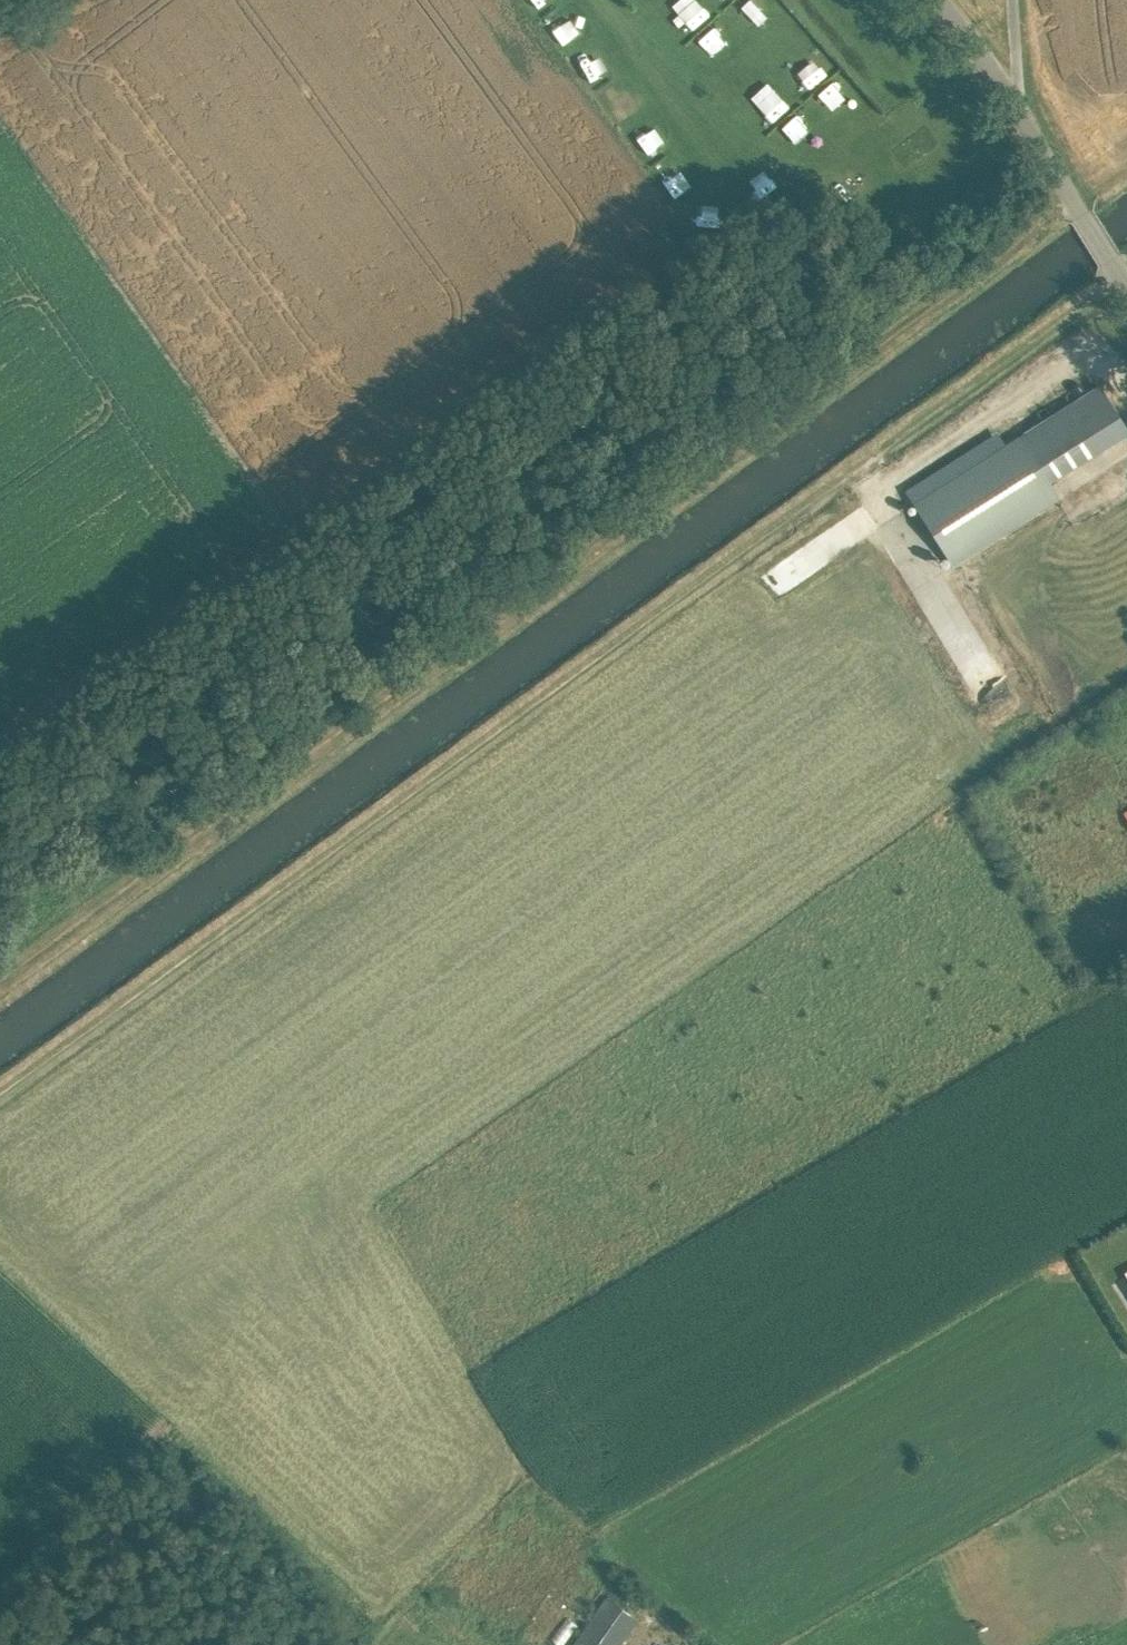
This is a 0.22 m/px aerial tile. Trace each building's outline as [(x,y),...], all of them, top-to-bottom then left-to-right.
[(567,44),(585,32),(574,17),(556,29),(567,44)] [(829,94),(846,114),(864,99),(847,78),(829,94)] [(1070,405),(1099,450),(1126,433),(1126,426),(1101,385),(1070,405)] [(914,504),(953,564),(1059,496),(1050,482),(1099,450),(1070,405),(914,504)] [(649,1602),(619,1580),(574,1644),(619,1644),(649,1602)] [(673,1632),(664,1644),(693,1644),(673,1632)]
